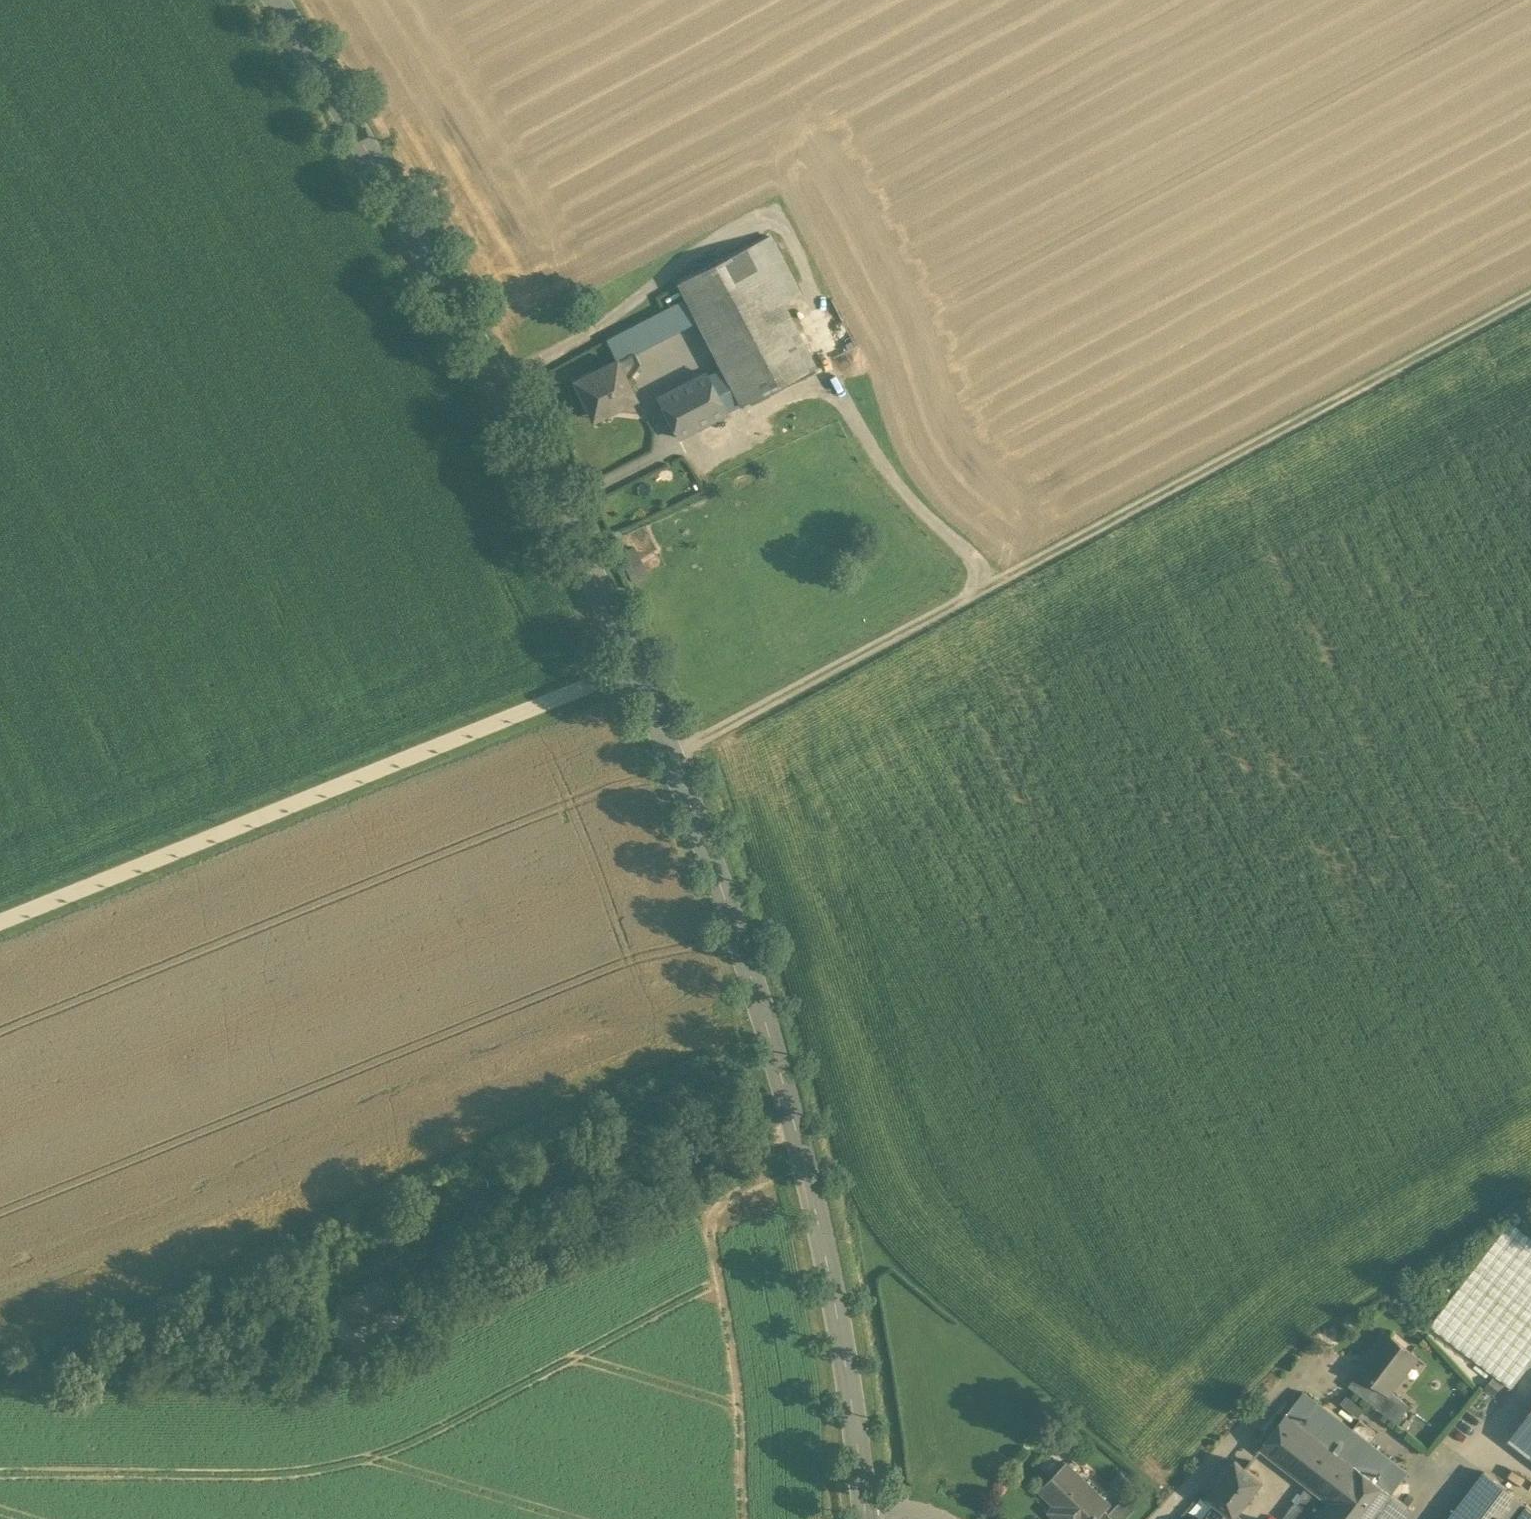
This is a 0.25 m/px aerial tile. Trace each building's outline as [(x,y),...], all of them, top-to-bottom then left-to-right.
[(688,438),(823,374),(794,310),(814,300),(787,245),(607,338),(620,363),(575,380),(594,426),(653,400),(639,364),(704,331),(722,372),(668,397),(688,438)] [(1514,1386),(1530,1364),(1530,1235),(1509,1219),(1431,1324),(1514,1386)] [(377,1319),(374,1305),(396,1299),(390,1276),(363,1283),(365,1289),(341,1296),(350,1327),(377,1319)] [(1362,1370),(1389,1391),(1390,1389),(1416,1355),(1387,1333),(1360,1368),(1362,1370)] [(1349,1384),(1378,1407),(1389,1391),(1362,1370),(1349,1384)] [(1410,1405),(1390,1389),(1389,1391),(1378,1407),(1397,1422),(1410,1405)] [(1287,1412),(1356,1465),(1389,1491),(1406,1470),(1304,1391),(1287,1412)] [(1336,1408),(1352,1422),(1367,1406),(1350,1391),(1336,1408)] [(1356,1465),(1287,1412),(1260,1448),(1308,1484),(1329,1500),(1356,1465)] [(1510,1438),(1530,1455),(1530,1412),(1510,1438)] [(1264,1480),(1236,1459),(1208,1495),(1218,1503),(1235,1516),(1238,1513),(1264,1480)] [(1041,1488),(1070,1518),(1069,1518),(1095,1518),(1110,1504),(1068,1461),(1041,1488)] [(1413,1509),(1389,1491),(1356,1465),(1329,1500),(1314,1518),(1405,1518),(1413,1509)] [(1490,1470),(1449,1518),(1530,1518),(1530,1502),(1490,1470)] [(1308,1484),(1285,1516),(1288,1518),(1314,1518),(1329,1500),(1308,1484)] [(1110,1513),(1116,1518),(1125,1518),(1141,1503),(1129,1493),(1110,1513)] [(1238,1513),(1235,1516),(1218,1503),(1209,1514),(1215,1518),(1240,1518),(1242,1517),(1238,1513)]
